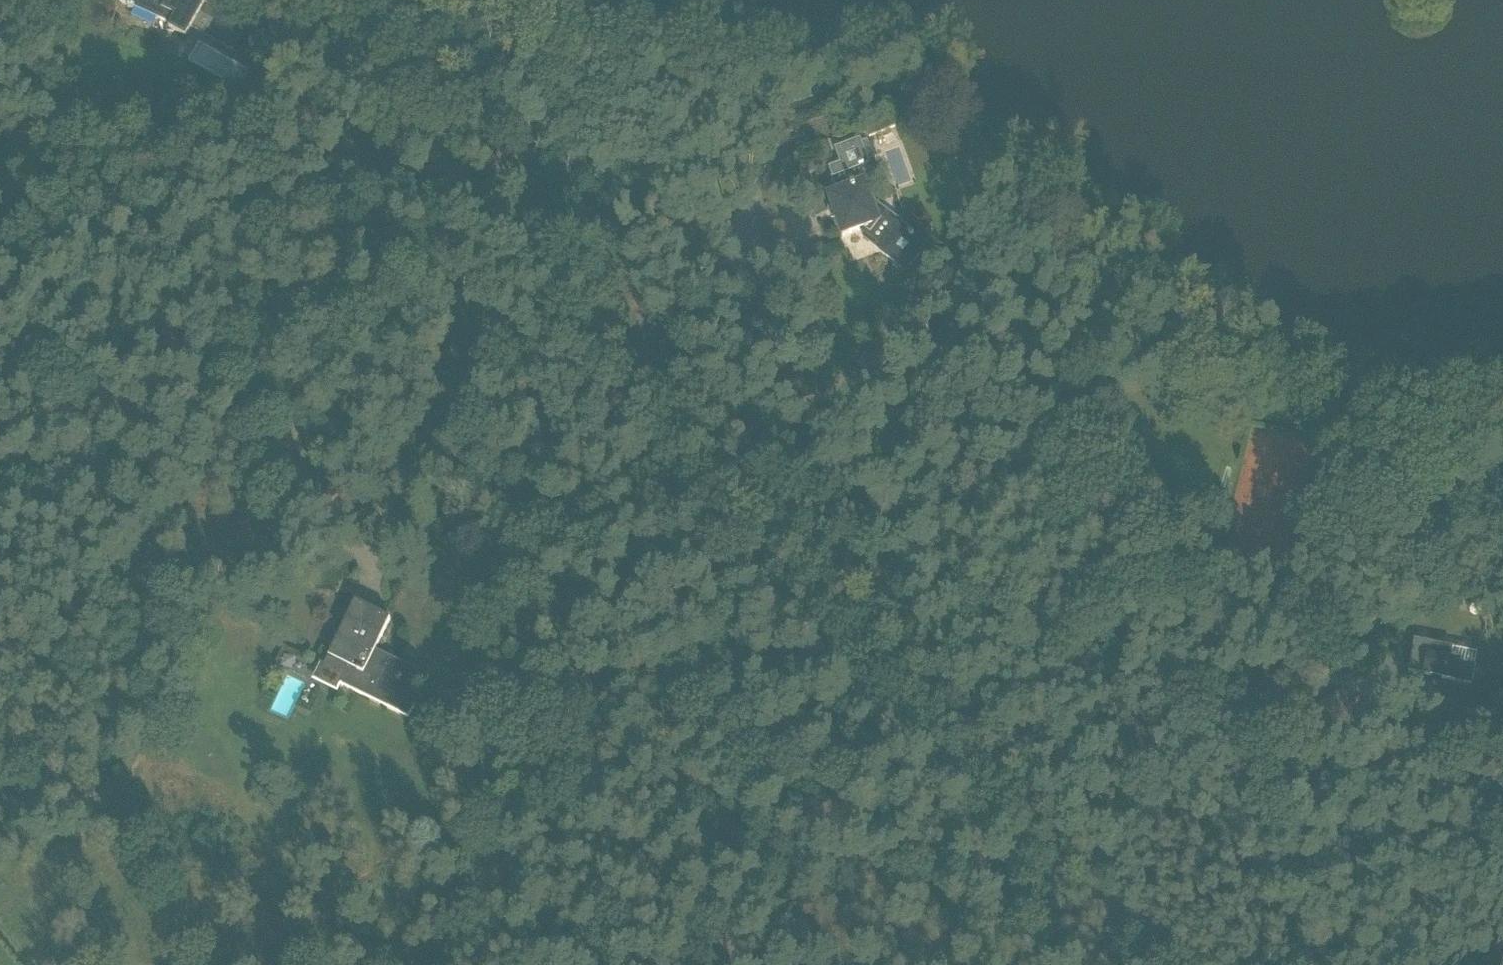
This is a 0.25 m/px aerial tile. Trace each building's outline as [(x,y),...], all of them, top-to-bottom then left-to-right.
[(216,0),(119,0),(118,1),(170,24),(168,27),(185,37),(200,11),(216,20),(207,36),(233,51),(246,28),(220,14),(225,5),(216,0)] [(870,165),(860,138),(849,108),(801,126),(821,183),(870,165)] [(854,184),(851,177),(835,183),(838,190),(825,195),(841,238),(860,231),(862,238),(906,274),(928,246),(907,229),(909,228),(872,199),(865,180),(854,184)] [(329,657),(325,665),(345,675),(340,685),(408,718),(429,677),(375,650),(390,619),(355,602),(328,656),(329,657)] [(1453,648),(1430,643),(1424,675),(1455,681),(1459,661),(1451,659),(1453,648)]
